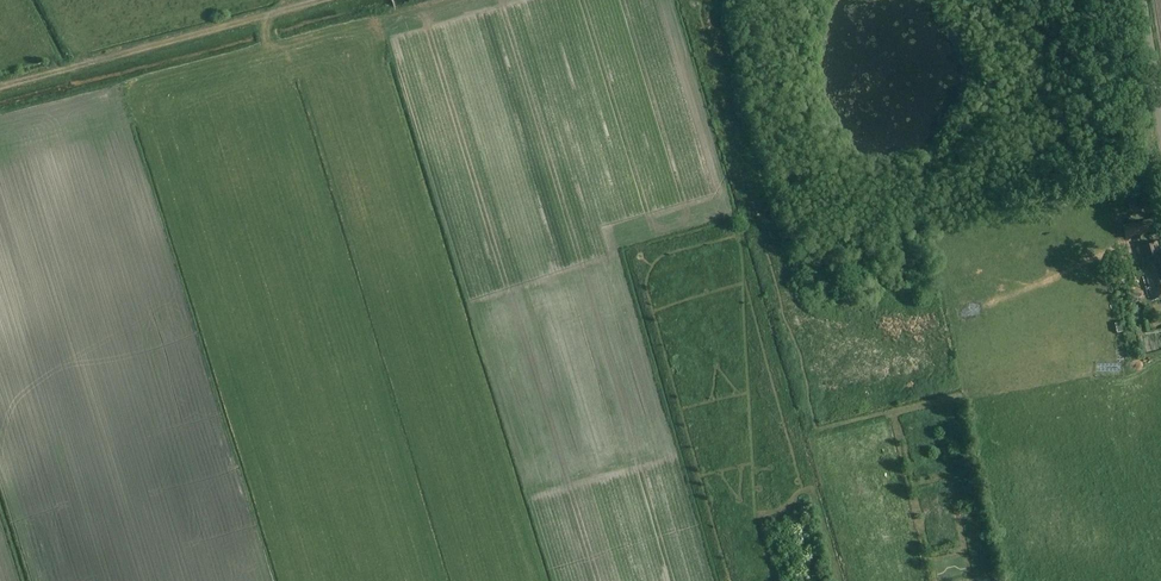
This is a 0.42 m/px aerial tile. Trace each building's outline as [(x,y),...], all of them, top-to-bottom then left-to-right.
[(1160,298),(1160,245),(1160,242),(1137,248),(1146,276),(1153,300),(1160,298)] [(1132,284),(1139,282),(1136,272),(1130,273),(1132,284)] [(1108,286),(1117,284),(1115,275),(1106,277),(1108,286)]
